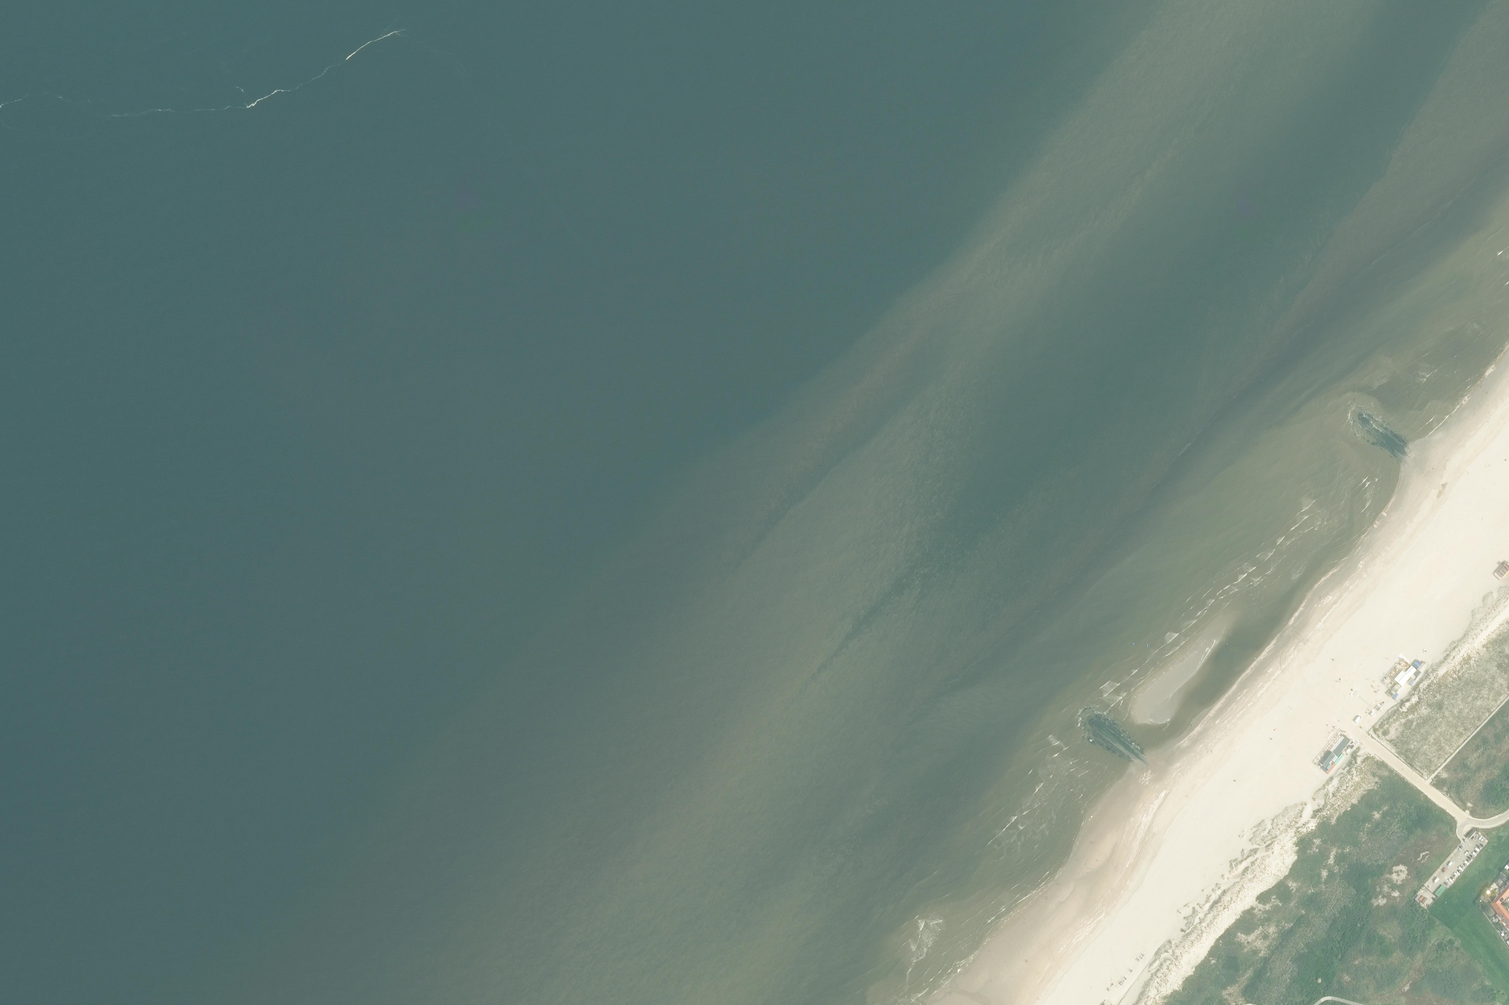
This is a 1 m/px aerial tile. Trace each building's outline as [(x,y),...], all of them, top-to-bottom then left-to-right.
[(1508,572),(1508,562),(1499,574),(1503,578),(1508,572)] [(1456,591),(1452,596),(1454,599),(1447,607),(1452,612),(1465,599),(1460,593),(1459,594),(1456,591)] [(1421,676),(1412,667),(1405,674),(1408,677),(1398,688),(1402,692),(1412,681),(1414,683),(1421,676)] [(1341,749),(1337,745),(1299,786),(1308,794),(1345,754),(1341,749)] [(1442,885),(1434,894),(1438,897),(1446,888),(1442,885)] [(1496,893),(1497,892),(1505,899),(1508,895),(1508,893),(1504,889),(1503,890),(1501,893),(1497,889),(1495,892),(1496,893)] [(1496,898),(1491,904),(1500,905),(1505,899),(1497,892),(1496,893),(1494,896),(1496,898)] [(1491,904),(1498,914),(1499,915),(1505,910),(1500,905),(1491,904)] [(1500,917),(1502,920),(1503,921),(1508,916),(1505,910),(1499,915),(1498,914),(1496,915),(1496,916),(1498,918),(1500,917)] [(1506,925),(1507,926),(1508,925),(1508,916),(1503,921),(1502,920),(1500,921),(1502,923),(1502,924),(1504,922),(1506,925)]
